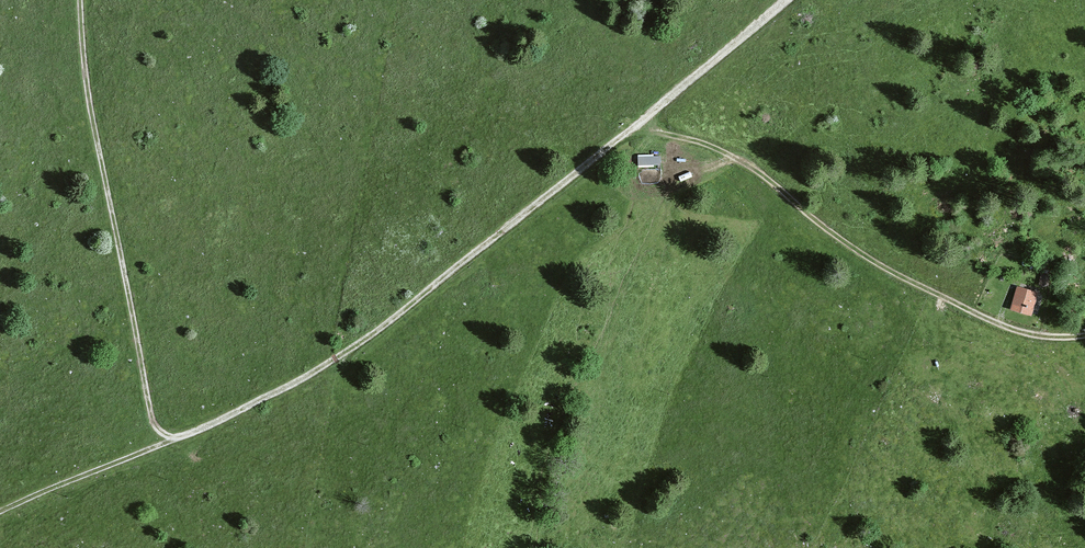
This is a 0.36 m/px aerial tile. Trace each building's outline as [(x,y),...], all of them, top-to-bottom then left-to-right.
[(1019,290),(1014,308),(1030,312),(1035,294),(1019,290)]
